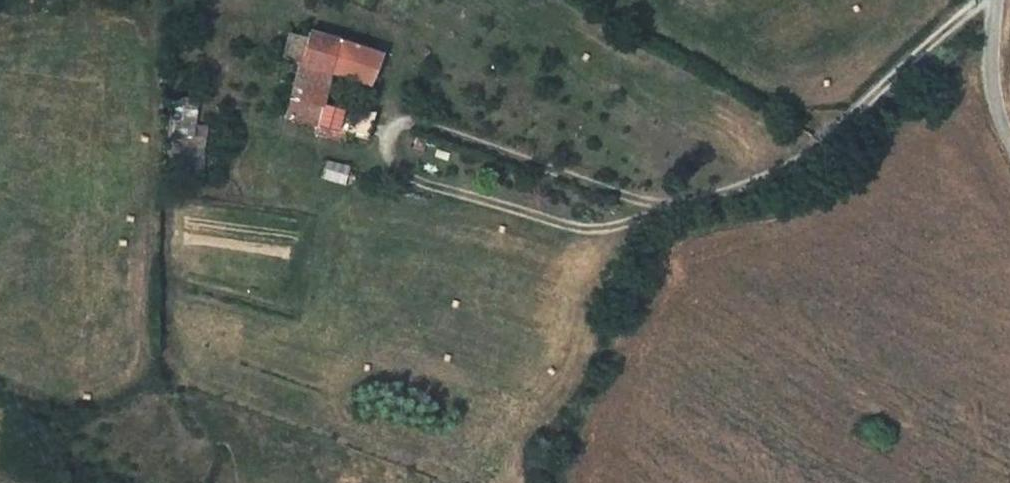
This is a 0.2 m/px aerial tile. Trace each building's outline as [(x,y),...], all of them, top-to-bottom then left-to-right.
[(346,134),(367,139),(373,116),(320,103),(324,87),(327,71),(335,74),(368,85),(379,55),(345,43),(309,32),(307,38),(300,62),(285,118),(317,126),(346,134)] [(284,58),(300,62),(307,38),(291,34),(284,58)] [(335,74),(327,71),(324,87),(331,89),(335,74)] [(197,100),(175,97),(174,122),(194,124),(197,100)] [(346,134),(317,126),(315,134),(344,141),(346,134)] [(348,167),(326,161),(322,175),(344,182),(348,167)]
